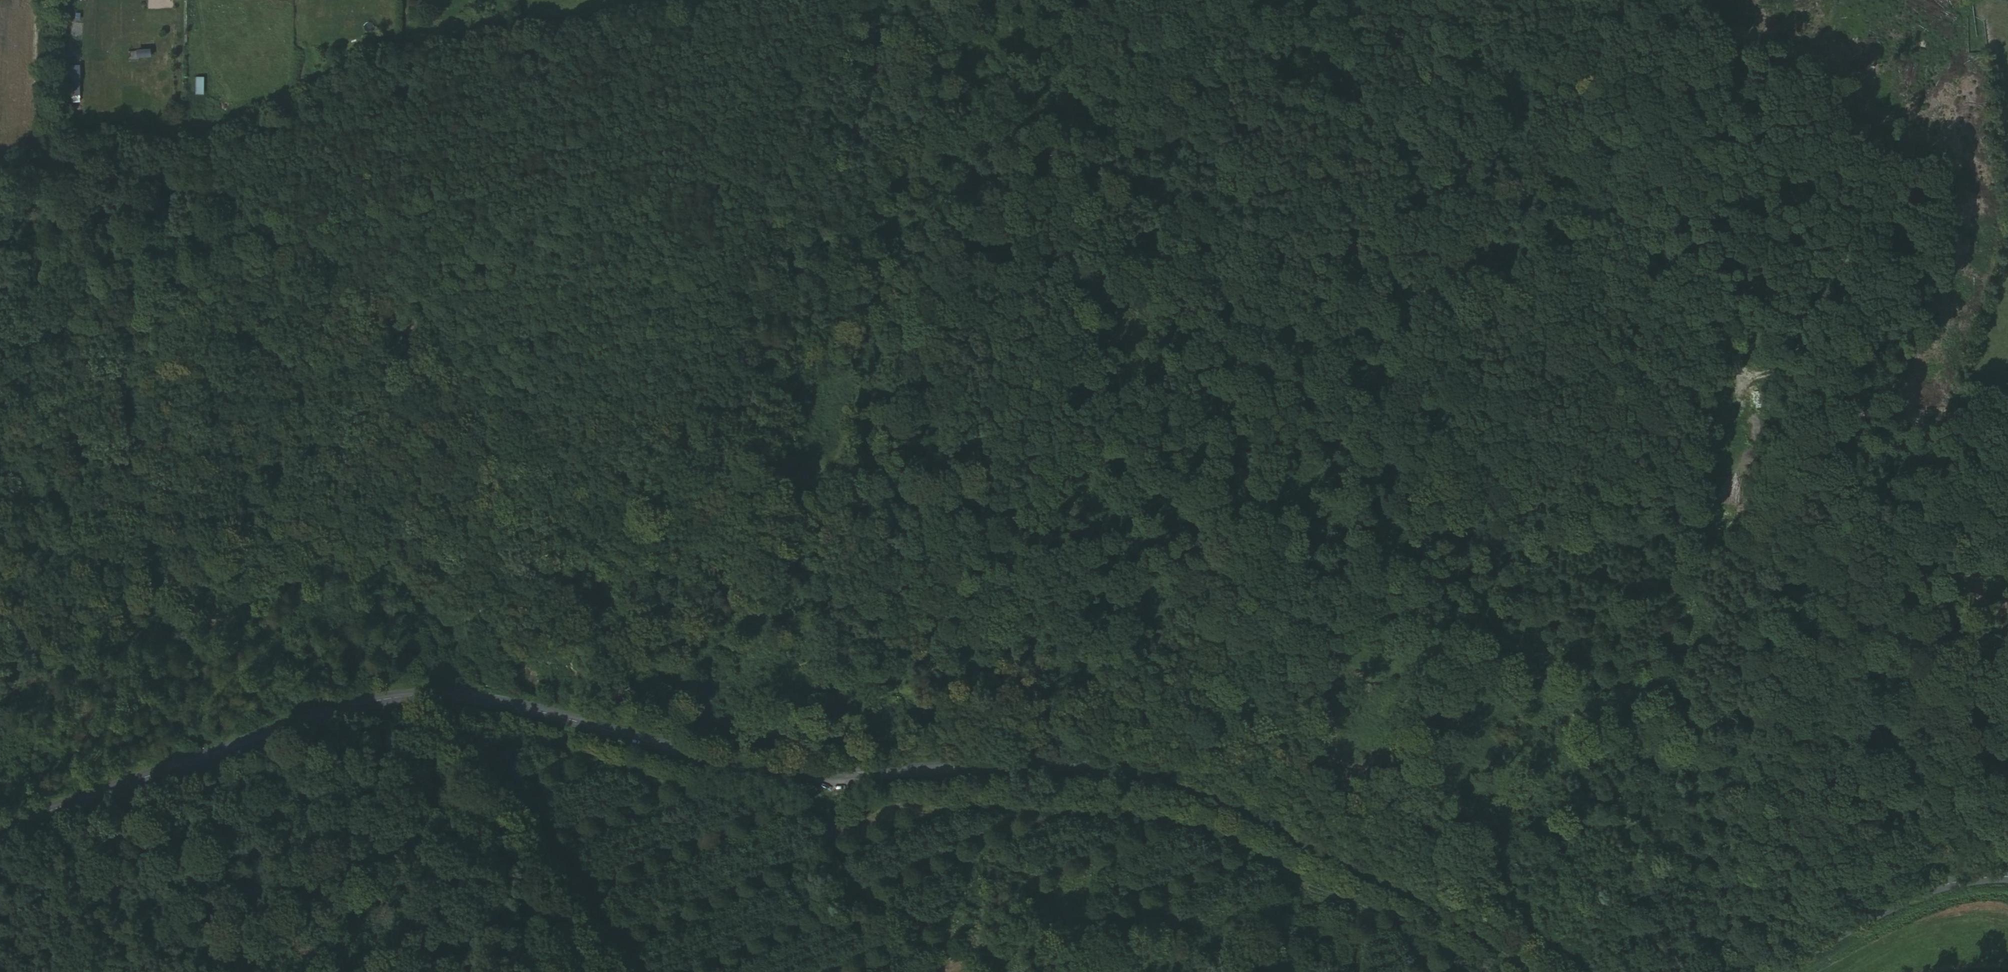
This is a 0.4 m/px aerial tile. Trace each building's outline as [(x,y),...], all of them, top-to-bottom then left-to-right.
[(67,65),(65,99),(79,99),(80,66),(67,65)]
